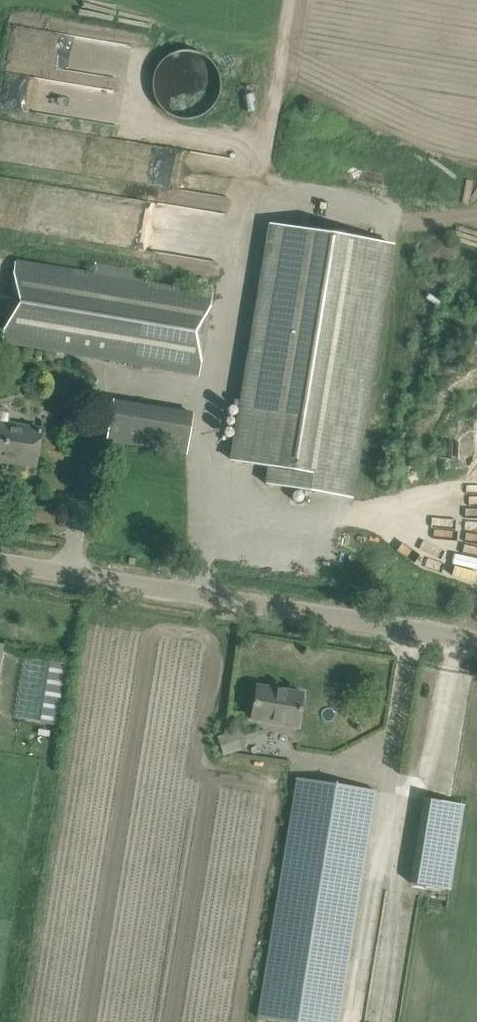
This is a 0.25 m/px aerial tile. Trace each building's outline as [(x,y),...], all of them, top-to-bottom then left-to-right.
[(167,114),(176,118),(185,119),(192,119),(198,117),(206,113),(211,108),(216,102),(219,94),(220,87),(220,79),(217,70),(214,65),(209,58),(199,52),(188,50),(181,50),(171,53),(166,56),(161,61),(157,67),(153,74),(152,84),(153,93),(155,100),(160,108),(167,114)] [(233,459),(268,464),(265,481),(348,495),(390,241),(272,221),(233,459)] [(122,257),(105,254),(104,264),(95,262),(94,272),(15,259),(1,344),(199,376),(213,287),(203,285),(202,289),(146,280),(147,275),(135,273),(136,269),(120,266),(122,257)] [(114,399),(107,440),(138,446),(145,404),(114,399)] [(35,466),(41,427),(8,422),(10,412),(7,409),(0,408),(0,460),(35,466)] [(52,660),(42,721),(56,724),(66,663),(52,660)] [(303,693),(257,685),(251,720),(297,728),(303,693)] [(217,736),(224,756),(241,750),(234,730),(217,736)] [(288,1021),(340,1021),(378,791),(295,777),(256,1017),(288,1021)] [(464,805),(423,798),(409,883),(450,889),(464,805)]
